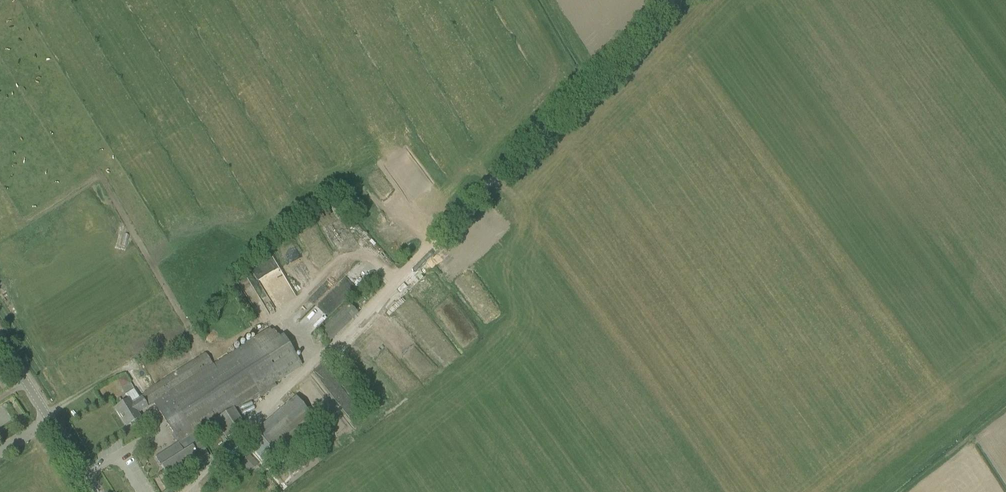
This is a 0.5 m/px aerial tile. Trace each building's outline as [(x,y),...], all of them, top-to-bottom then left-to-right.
[(350,294),(370,273),(358,262),(338,283),(350,294)] [(318,333),(328,344),(358,314),(347,303),(318,333)] [(140,397),(147,407),(154,403),(180,443),(215,420),(226,437),(243,426),(232,409),(251,397),(254,400),(276,386),(274,383),(301,365),(282,336),(279,338),(272,327),(254,338),(213,365),(205,353),(163,380),(161,377),(153,383),(155,385),(143,393),(144,395),(140,397)] [(144,409),(147,407),(140,397),(139,398),(133,389),(125,395),(128,400),(115,409),(126,426),(140,417),(135,410),(142,406),(144,409)] [(274,450),(276,453),(314,420),(295,397),(257,430),(274,450)] [(270,453),(274,450),(257,430),(244,441),(261,461),(266,456),(270,453)] [(161,466),(170,480),(208,456),(199,442),(192,446),(161,466)] [(249,456),(241,463),(249,472),(257,465),(249,456)]
